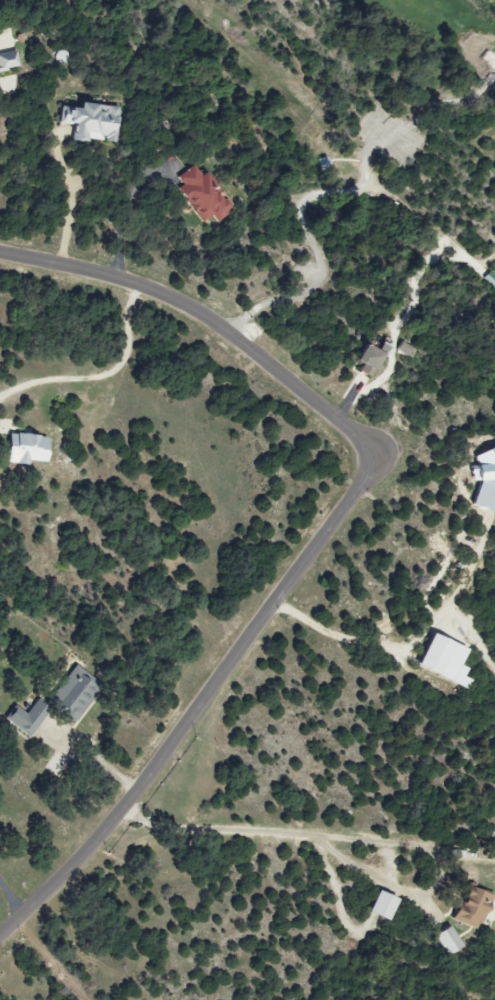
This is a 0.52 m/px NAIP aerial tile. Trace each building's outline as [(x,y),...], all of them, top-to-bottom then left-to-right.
[(14,50),(0,53),(0,71),(17,67),(14,50)] [(115,144),(119,107),(74,102),(73,108),(59,107),(57,124),(70,125),(69,139),(115,144)] [(176,189),(199,223),(210,216),(213,220),(230,208),(204,171),(199,174),(193,165),(175,177),(181,186),(176,189)] [(385,346),(378,342),(374,351),(360,344),(352,362),(360,365),(356,372),(370,379),(385,346)] [(4,434),(2,464),(25,465),(25,461),(43,462),(45,436),(4,434)] [(480,443),(475,460),(476,460),(470,480),(477,482),(470,507),(494,514),(494,447),(480,443)] [(457,665),(464,649),(426,635),(414,669),(467,688),(470,680),(462,677),(466,668),(457,665)] [(45,703),(72,723),(93,694),(88,690),(94,681),(72,665),(45,703)] [(12,705),(3,720),(29,736),(47,709),(33,700),(25,713),(12,705)] [(476,930),(489,895),(462,886),(450,920),(476,930)] [(364,913),(385,921),(393,898),(372,891),(364,913)] [(432,935),(444,956),(462,946),(449,924),(432,935)]
